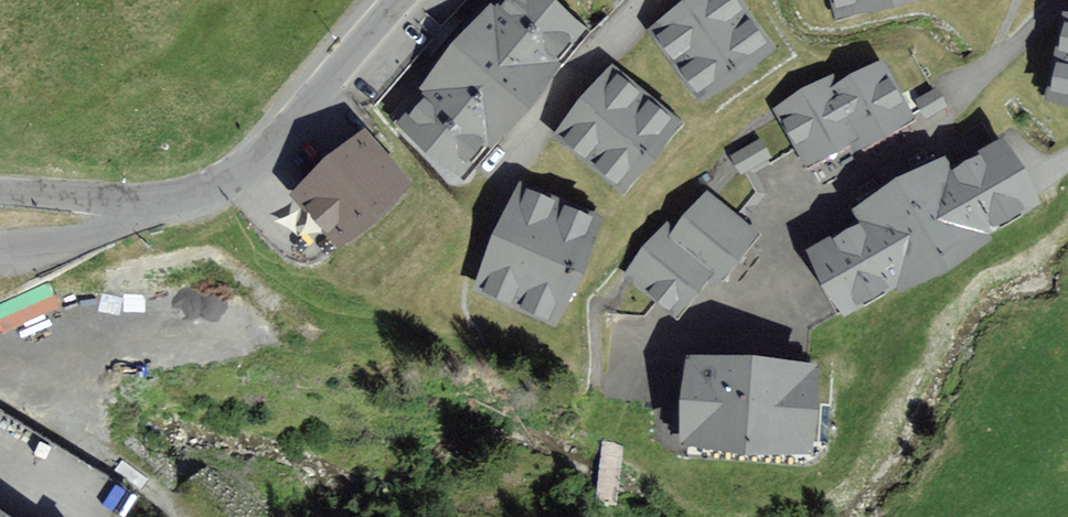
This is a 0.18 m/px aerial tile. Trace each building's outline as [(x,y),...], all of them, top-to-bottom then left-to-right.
[(550,0),(500,0),(494,8),(490,5),(421,88),(415,94),(392,123),(457,177),(582,27),(550,0)] [(739,0),(688,0),(652,27),(704,97),(773,45),(739,0)] [(845,16),(905,0),(840,0),(845,16)] [(1060,16),(1044,104),(1067,108),(1067,17),(1060,16)] [(782,104),(812,159),(853,138),(858,147),(909,120),(881,67),(837,91),(830,78),(782,104)] [(678,125),(613,71),(557,139),(622,192),(678,125)] [(408,187),(363,133),(286,196),(331,250),(408,187)] [(769,138),(737,145),(742,167),(774,160),(769,138)] [(841,311),(893,281),(981,231),(1033,200),(1000,144),(947,175),(941,162),(854,211),(862,225),(809,255),(841,311)] [(596,216),(518,182),(471,292),(548,326),(596,216)] [(750,235),(705,198),(674,236),(710,269),(718,275),(750,235)] [(678,309),(710,269),(674,236),(663,228),(629,271),(678,309)] [(809,449),(814,367),(696,359),(690,442),(809,449)] [(601,439),(598,498),(618,499),(622,440),(601,439)] [(0,508),(0,516),(15,516),(0,508)]
